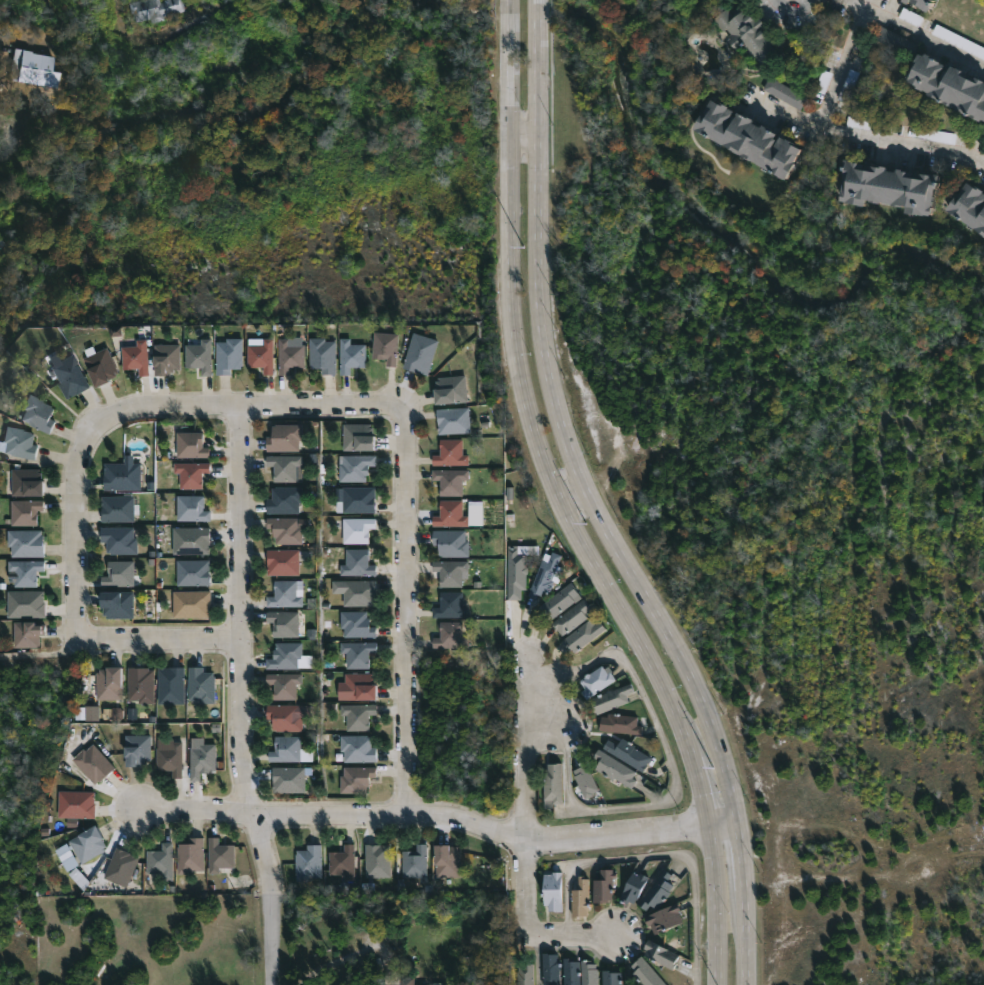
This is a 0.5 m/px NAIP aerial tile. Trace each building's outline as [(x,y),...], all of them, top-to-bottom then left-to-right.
[(165,2),(164,0),(181,0),(184,11),(165,16),(166,20),(151,24),(150,19),(136,23),(133,13),(131,13),(129,3),(140,0),(160,0),(161,3),(165,2)] [(910,1),(910,0),(932,0),(927,11),(910,1)] [(743,4),(753,16),(755,14),(765,26),(764,28),(772,39),(768,42),(776,52),(759,66),(753,58),(751,60),(742,48),(739,51),(738,49),(736,50),(727,40),(729,38),(727,36),(730,33),(726,28),(722,31),(712,18),(725,7),(731,14),(743,4)] [(917,44),(879,25),(872,39),(910,58),(917,44)] [(983,59),(983,47),(935,26),(931,37),(983,59)] [(60,74),(58,89),(10,81),(15,49),(32,52),(32,55),(54,58),(52,72),(60,74)] [(976,76),(983,81),(983,119),(924,93),(925,91),(910,84),(910,82),(905,80),(917,53),(923,55),(924,52),(941,59),(940,62),(944,64),(942,69),(948,71),(950,65),(956,66),(966,71),(965,75),(974,79),(976,76)] [(806,97),(800,108),(763,88),(770,77),(806,97)] [(706,99),(723,106),(723,108),(729,111),(727,115),(731,117),(733,113),(737,115),(738,114),(749,120),(748,122),(756,127),(757,125),(772,133),(770,138),(773,140),(775,136),(781,140),(781,138),(787,141),(786,143),(797,149),(790,162),(792,163),(782,181),(689,129),(706,99)] [(888,132),(889,122),(848,117),(846,128),(888,132)] [(887,170),(896,172),(896,168),(910,170),(910,168),(917,169),(916,172),(939,176),(931,216),(905,212),(906,207),(865,200),(864,205),(840,201),(847,160),(888,167),(887,170)] [(973,185),(983,193),(983,236),(944,208),(954,194),(956,196),(966,182),(972,186),(973,185)] [(398,336),(395,368),(385,367),(386,361),(370,359),(373,333),(398,336)] [(438,341),(427,376),(402,368),(414,333),(438,341)] [(324,338),(324,341),(335,341),(334,375),(320,374),(320,370),(309,370),(309,365),(308,365),(308,338),(324,338)] [(210,339),(210,376),(199,376),(199,368),(184,368),(184,345),(199,345),(199,339),(210,339)] [(220,376),(215,376),(215,343),(225,343),(225,339),(241,339),(240,370),(230,370),(230,376),(220,376)] [(349,339),(349,346),(364,346),(365,369),(349,369),(349,377),(338,377),(338,339),(349,339)] [(146,340),(148,376),(137,377),(137,370),(121,370),(120,347),(135,346),(135,341),(146,340)] [(271,340),(271,375),(260,375),(260,368),(245,368),(245,345),(261,345),(261,340),(271,340)] [(287,340),(287,346),(303,346),(303,368),(287,368),(287,376),(277,376),(277,340),(287,340)] [(158,377),(152,377),(152,346),(177,345),(178,371),(171,371),(171,374),(168,374),(168,377),(158,377)] [(101,387),(97,389),(84,359),(108,349),(119,374),(117,375),(118,378),(110,381),(111,383),(101,387)] [(92,391),(73,400),(54,369),(77,355),(96,388),(92,391)] [(436,405),(432,405),(432,390),(436,390),(435,382),(437,382),(437,378),(465,376),(467,402),(436,405)] [(55,433),(54,435),(24,421),(29,411),(26,410),(33,395),(56,406),(56,408),(60,410),(55,419),(60,422),(55,433)] [(468,408),(469,433),(437,435),(436,409),(468,408)] [(297,450),(264,450),(264,435),(270,435),(270,424),(273,424),(273,423),(300,423),(301,439),(297,439),(297,450)] [(375,447),(375,449),(341,450),(342,423),(370,423),(370,427),(373,427),(373,433),(375,434),(375,447)] [(41,448),(39,459),(6,452),(8,442),(5,442),(8,426),(34,431),(34,433),(39,434),(37,444),(41,445),(41,448)] [(201,443),(201,447),(208,447),(207,458),(174,458),(175,433),(201,433),(201,443)] [(461,440),(461,455),(467,455),(467,465),(431,466),(431,455),(438,455),(438,440),(461,440)] [(296,465),(296,481),(272,481),(272,465),(265,465),(265,455),(301,455),(301,465),(296,465)] [(365,481),(338,481),(338,463),(341,463),(341,455),(375,455),(375,465),(368,465),(368,474),(365,474),(365,481)] [(144,489),(107,489),(107,462),(144,463),(144,489)] [(202,474),(202,490),(178,489),(179,474),(173,474),(173,463),(209,464),(209,474),(202,474)] [(50,494),(15,495),(16,468),(43,468),(43,471),(46,472),(46,479),(50,479),(50,494)] [(462,480),(462,496),(440,496),(440,480),(432,480),(432,470),(469,470),(468,480),(462,480)] [(297,512),(264,512),(265,497),(270,497),(270,486),(301,485),(301,500),(297,501),(297,512)] [(376,512),(343,512),(343,487),(376,487),(376,512)] [(210,519),(209,522),(175,521),(176,495),(203,496),(202,511),(210,511),(210,519)] [(138,521),(105,521),(105,496),(138,496),(138,521)] [(38,525),(12,525),(12,499),(45,500),(45,510),(38,509),(38,525)] [(462,500),(462,516),(467,516),(467,527),(431,527),(431,516),(439,516),(439,500),(462,500)] [(484,526),(483,502),(469,503),(470,526),(484,526)] [(297,518),(297,526),(301,526),(301,543),(273,543),(273,537),(271,537),(271,527),(264,527),(264,517),(297,516),(297,518)] [(368,542),(341,542),(341,517),(374,518),(374,528),(368,528),(368,542)] [(137,527),(136,537),(141,537),(141,552),(109,552),(109,542),(104,542),(104,526),(137,527)] [(211,554),(173,553),(174,526),(211,527),(211,554)] [(45,529),(45,535),(48,535),(48,556),(15,556),(15,546),(11,546),(11,529),(45,529)] [(465,531),(464,542),(468,542),(468,557),(438,556),(438,546),(431,546),(431,531),(465,531)] [(298,574),(265,573),(265,548),(298,548),(298,574)] [(367,561),(367,564),(375,564),(375,574),(339,574),(339,564),(344,564),(344,548),(367,549),(367,561)] [(517,548),(517,554),(525,554),(525,567),(527,567),(527,573),(525,573),(525,589),(521,589),(521,599),(507,599),(507,548),(517,548)] [(561,555),(551,580),(553,581),(548,595),(543,593),(542,595),(537,593),(535,598),(527,595),(541,559),(547,561),(551,551),(561,555)] [(210,574),(212,575),(211,585),(178,584),(178,559),(211,559),(210,574)] [(41,571),(41,586),(18,586),(18,571),(12,571),(12,560),(48,560),(48,571),(41,571)] [(137,585),(105,585),(106,575),(112,575),(112,560),(138,560),(137,585)] [(462,572),(461,587),(440,587),(440,572),(432,571),(432,561),(468,561),(468,572),(462,572)] [(295,579),(295,594),(302,594),(302,605),(264,605),(264,594),(272,594),(272,579),(295,579)] [(375,592),(375,605),(342,605),(342,593),(331,593),(331,580),(375,580),(375,592)] [(583,596),(553,618),(547,611),(544,613),(539,606),(571,581),(583,596)] [(45,590),(46,617),(8,617),(9,590),(45,590)] [(211,617),(174,617),(174,590),(212,590),(211,617)] [(468,606),(468,617),(432,616),(432,606),(440,606),(440,590),(462,591),(462,606),(468,606)] [(126,591),(137,591),(137,617),(141,617),(141,622),(136,622),(136,618),(110,618),(110,615),(107,615),(107,606),(105,606),(105,591),(126,591)] [(587,617),(560,636),(551,623),(584,598),(592,610),(586,615),(587,617)] [(374,635),(374,636),(341,636),(341,627),(337,627),(338,609),(365,610),(365,617),(368,617),(368,625),(375,626),(374,635)] [(297,610),(297,636),(271,636),(271,621),(264,622),(264,611),(297,610)] [(590,618),(594,623),(599,620),(605,628),(573,653),(571,649),(568,651),(559,641),(590,618)] [(37,621),(37,624),(46,624),(46,635),(40,635),(40,647),(15,647),(15,621),(37,621)] [(462,621),(462,637),(468,637),(468,647),(432,647),(432,637),(439,637),(439,621),(462,621)] [(297,668),(264,668),(264,658),(271,658),(273,641),(301,642),(301,659),(297,659),(297,668)] [(368,652),(368,668),(346,668),(346,652),(339,652),(339,642),(376,642),(375,652),(368,652)] [(601,665),(603,668),(607,665),(614,679),(585,699),(579,690),(583,688),(578,680),(583,677),(585,673),(589,673),(601,665)] [(129,699),(102,699),(102,671),(104,671),(104,668),(113,668),(113,666),(129,666),(129,699)] [(220,676),(220,703),(204,703),(204,700),(194,700),(193,666),(208,666),(208,672),(219,672),(219,676),(220,676)] [(154,667),(154,669),(159,669),(160,704),(144,704),(144,700),(133,700),(133,667),(154,667)] [(190,703),(163,704),(162,667),(189,667),(190,703)] [(372,672),(372,675),(375,675),(375,684),(377,684),(377,699),(344,699),(344,673),(372,672)] [(296,682),(296,698),(272,699),(272,683),(265,683),(265,673),(302,673),(302,682),(296,682)] [(627,702),(596,713),(590,698),(629,682),(632,690),(624,694),(627,702)] [(298,714),(302,715),(302,730),(274,730),(274,729),(271,729),(271,719),(265,719),(265,704),(298,704),(298,714)] [(378,715),(371,715),(371,731),(347,731),(347,715),(341,715),(341,704),(378,704),(378,715)] [(637,716),(636,725),(641,725),(640,734),(598,730),(599,716),(607,716),(607,713),(637,716)] [(130,766),(129,766),(129,735),(155,735),(155,760),(149,760),(149,763),(145,763),(145,766),(130,766)] [(367,735),(367,738),(373,738),(373,748),(378,748),(378,761),(345,762),(344,752),(341,752),(341,735),(367,735)] [(299,761),(266,760),(266,750),(273,751),(273,736),(299,736),(299,761)] [(621,737),(634,745),(633,747),(650,757),(641,772),(602,747),(607,739),(616,744),(621,737)] [(183,742),(183,778),(173,777),(173,770),(157,770),(157,741),(183,742)] [(97,743),(120,768),(105,782),(103,780),(99,784),(75,759),(87,748),(89,750),(97,743)] [(194,780),(191,780),(191,746),(200,746),(200,744),(217,743),(217,770),(211,770),(211,773),(201,773),(201,780),(194,780)] [(633,778),(638,781),(633,788),(617,778),(615,780),(595,768),(599,762),(591,757),(598,747),(637,772),(633,778)] [(580,761),(582,761),(583,765),(586,764),(598,790),(591,793),(592,795),(584,799),(573,775),(575,775),(573,770),(575,768),(574,765),(577,764),(576,762),(580,761)] [(551,804),(542,804),(542,770),(546,770),(546,763),(560,762),(560,803),(551,804)] [(303,792),(270,792),(270,766),(303,766),(303,792)] [(369,793),(341,793),(342,775),(344,775),(344,767),(377,767),(377,780),(371,780),(371,786),(369,786),(369,793)] [(98,815),(98,819),(60,818),(61,791),(98,792),(98,815)] [(111,850),(87,863),(74,840),(103,824),(110,838),(108,839),(112,846),(109,848),(111,850)] [(220,836),(220,844),(236,845),(236,867),(220,867),(220,874),(209,874),(209,837),(220,836)] [(197,874),(180,874),(180,847),(182,847),(182,843),(192,843),(192,837),(207,837),(207,871),(197,871),(197,874)] [(176,842),(176,879),(166,879),(166,873),(150,873),(150,850),(166,850),(166,842),(176,842)] [(353,843),(354,880),(344,881),(343,874),(328,875),(327,851),(342,851),(342,844),(353,843)] [(369,843),(389,844),(390,877),(364,877),(364,844),(369,843)] [(427,877),(401,877),(401,850),(415,850),(415,844),(426,843),(427,877)] [(66,872),(79,866),(68,844),(55,850),(66,872)] [(310,881),(294,881),(294,854),(295,854),(295,850),(306,850),(306,844),(321,844),(321,878),(310,878),(310,881)] [(448,844),(448,846),(457,846),(457,848),(460,848),(460,876),(435,877),(434,865),(432,865),(432,845),(448,844)] [(143,857),(130,887),(107,878),(120,847),(143,857)] [(612,869),(612,873),(615,873),(615,877),(612,877),(612,900),(607,900),(607,902),(592,902),(592,879),(599,879),(599,869),(612,869)] [(669,893),(656,910),(649,905),(645,910),(636,903),(663,869),(670,875),(666,880),(673,886),(668,892),(669,893)] [(561,872),(561,911),(546,911),(546,905),(543,905),(543,874),(552,874),(552,871),(561,872)] [(633,871),(639,874),(640,872),(647,876),(635,899),(632,903),(626,900),(624,903),(617,899),(633,871)] [(583,875),(583,878),(588,878),(589,910),(586,910),(586,915),(571,917),(571,889),(578,889),(578,875),(583,875)] [(685,922),(654,935),(650,925),(647,926),(643,917),(676,903),(685,922)] [(676,963),(673,969),(671,968),(670,970),(642,955),(645,950),(642,949),(647,939),(678,955),(674,962),(676,963)] [(557,970),(556,984),(540,984),(540,953),(550,953),(550,954),(556,954),(555,959),(558,959),(558,970),(557,970)] [(640,956),(665,984),(642,984),(632,973),(634,971),(629,965),(640,956)] [(578,961),(578,984),(562,984),(562,958),(572,958),(572,961),(578,961)] [(596,969),(595,984),(579,984),(579,960),(590,960),(590,964),(594,964),(594,969),(596,969)] [(531,963),(531,984),(515,984),(515,966),(521,966),(521,963),(531,963)] [(621,972),(621,984),(602,984),(602,970),(616,970),(616,972),(621,972)] [(414,984),(415,977),(400,977),(400,984),(386,984),(422,984),(414,984)]
